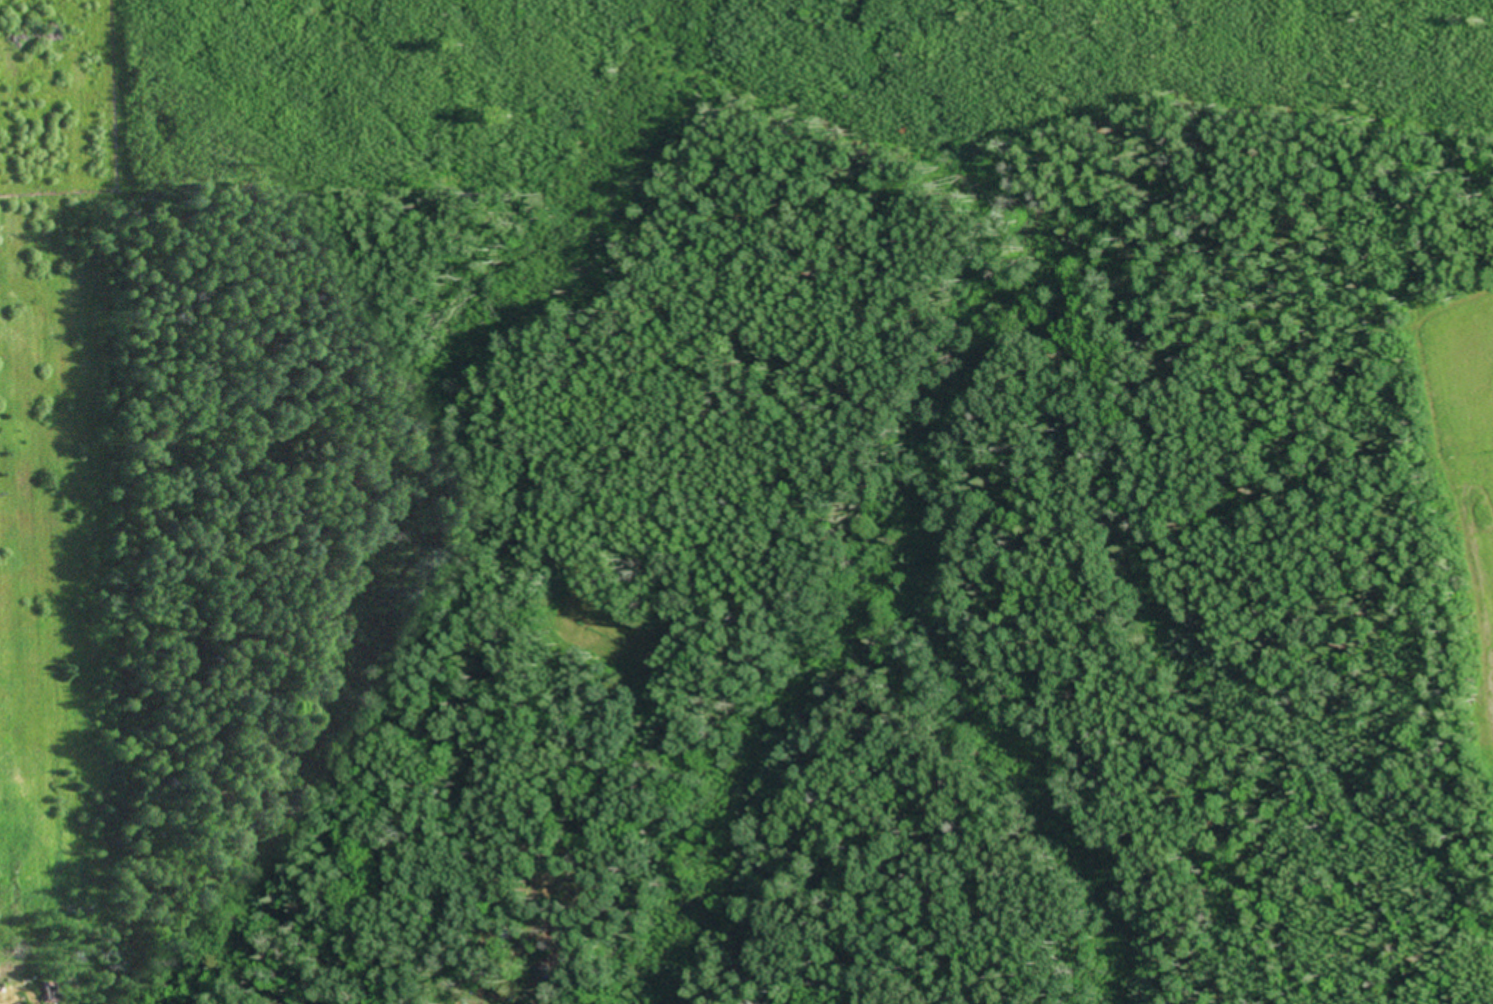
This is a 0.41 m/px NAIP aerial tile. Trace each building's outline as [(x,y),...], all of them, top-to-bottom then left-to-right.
[(48,987),(37,987),(37,1003),(48,1003),(48,987)]
